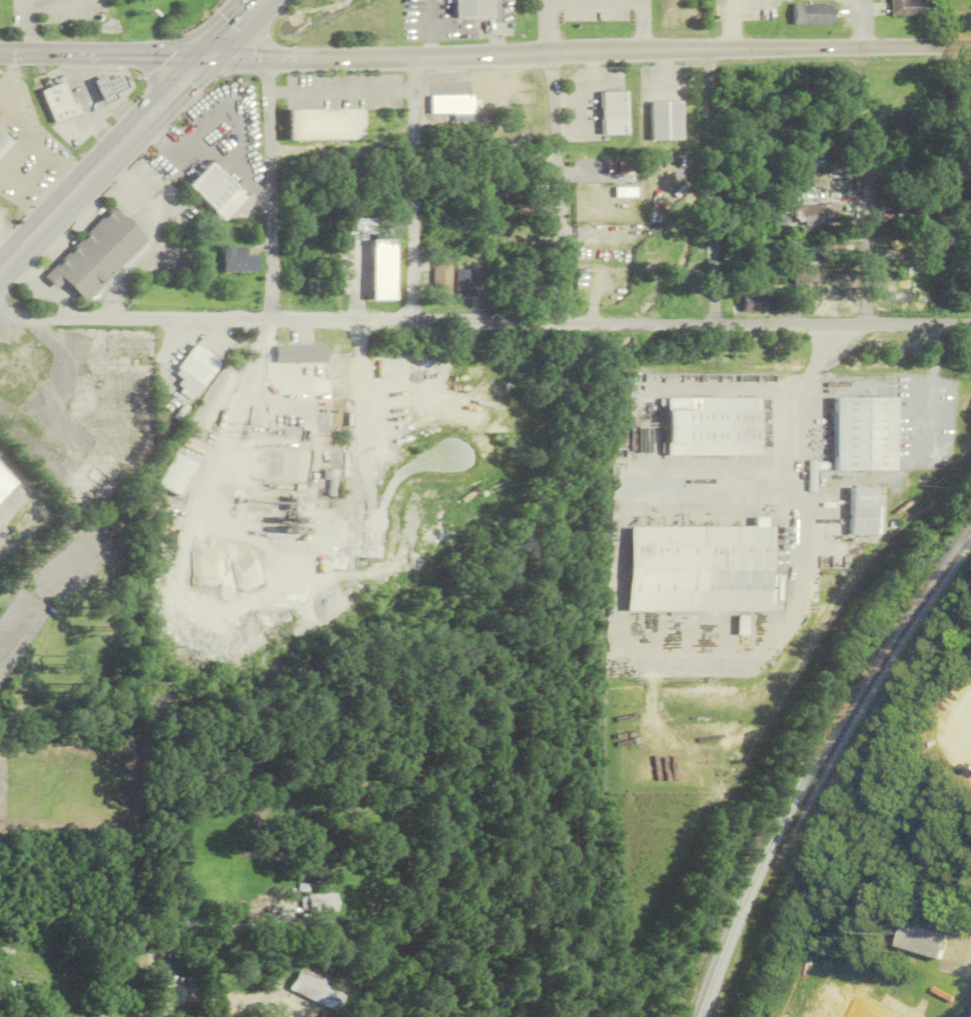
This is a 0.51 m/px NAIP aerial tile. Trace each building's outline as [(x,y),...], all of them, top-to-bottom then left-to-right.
[(455,18),(492,18),(492,0),(455,0),(455,18)] [(934,0),(914,0),(890,0),(890,17),(934,17),(934,0)] [(801,5),(792,5),(792,25),(800,25),(801,5)] [(832,6),(832,26),(800,25),(801,5),(832,6)] [(95,82),(108,76),(111,81),(123,75),(128,88),(115,94),(118,100),(106,106),(95,82)] [(41,92),(64,83),(73,108),(78,106),(81,113),(54,124),(41,92)] [(625,92),(601,93),(602,135),(627,135),(625,92)] [(430,96),(430,115),(453,115),(453,122),(473,122),(473,96),(430,96)] [(681,101),(650,102),(651,140),(681,140),(681,101)] [(290,110),(290,141),(362,140),(362,110),(290,110)] [(0,132),(0,133),(0,161),(14,144),(0,132)] [(210,164),(188,187),(225,221),(246,198),(210,164)] [(800,228),(839,222),(837,202),(830,203),(828,193),(816,195),(817,205),(797,208),(800,228)] [(87,303),(148,241),(114,208),(45,278),(58,291),(66,283),(87,303)] [(224,273),(259,273),(259,257),(248,257),(248,248),(224,248),(224,273)] [(451,298),(451,261),(432,261),(432,298),(451,298)] [(456,299),(474,299),(474,270),(456,270),(456,299)] [(742,296),(742,313),(765,313),(765,296),(742,296)] [(175,374),(183,380),(180,386),(197,398),(221,362),(195,344),(175,374)] [(315,346),(293,346),(293,363),(315,363),(315,346)] [(663,398),(663,456),(756,456),(756,398),(663,398)] [(833,398),(833,471),(894,472),(894,399),(833,398)] [(160,487),(182,497),(198,464),(175,453),(160,487)] [(19,482),(0,502),(0,464),(19,482)] [(851,488),(850,536),(875,536),(876,489),(851,488)] [(627,528),(627,613),(771,613),(771,528),(627,528)] [(372,852),(361,851),(360,864),(371,865),(372,852)] [(334,895),(303,895),(303,913),(334,913),(334,895)] [(934,959),(940,935),(895,924),(889,948),(934,959)] [(256,979),(256,966),(243,966),(243,978),(256,979)] [(327,1011),(344,990),(319,970),(302,991),(327,1011)]
